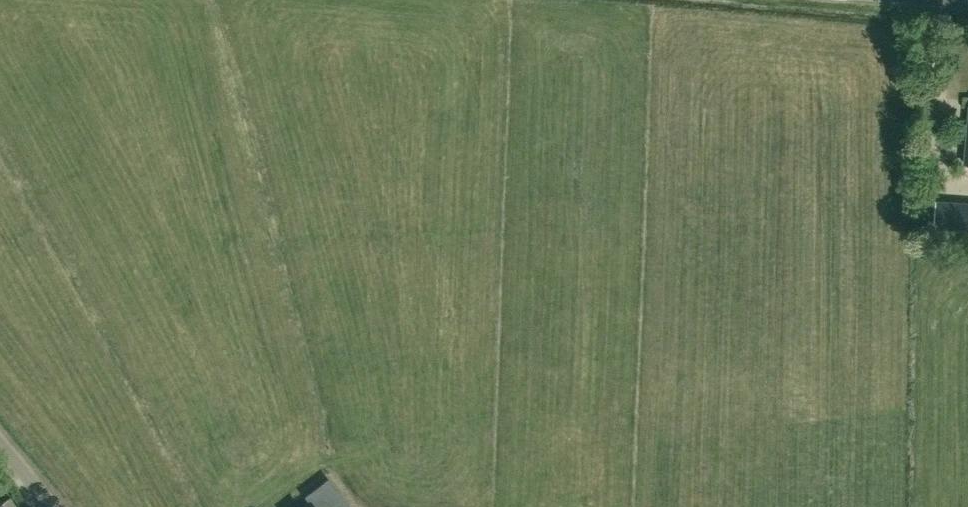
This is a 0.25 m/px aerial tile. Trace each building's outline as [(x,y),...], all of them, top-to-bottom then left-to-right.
[(960,201),(958,225),(967,226),(967,202),(960,201)] [(10,496),(0,502),(0,506),(17,506),(10,496)]
